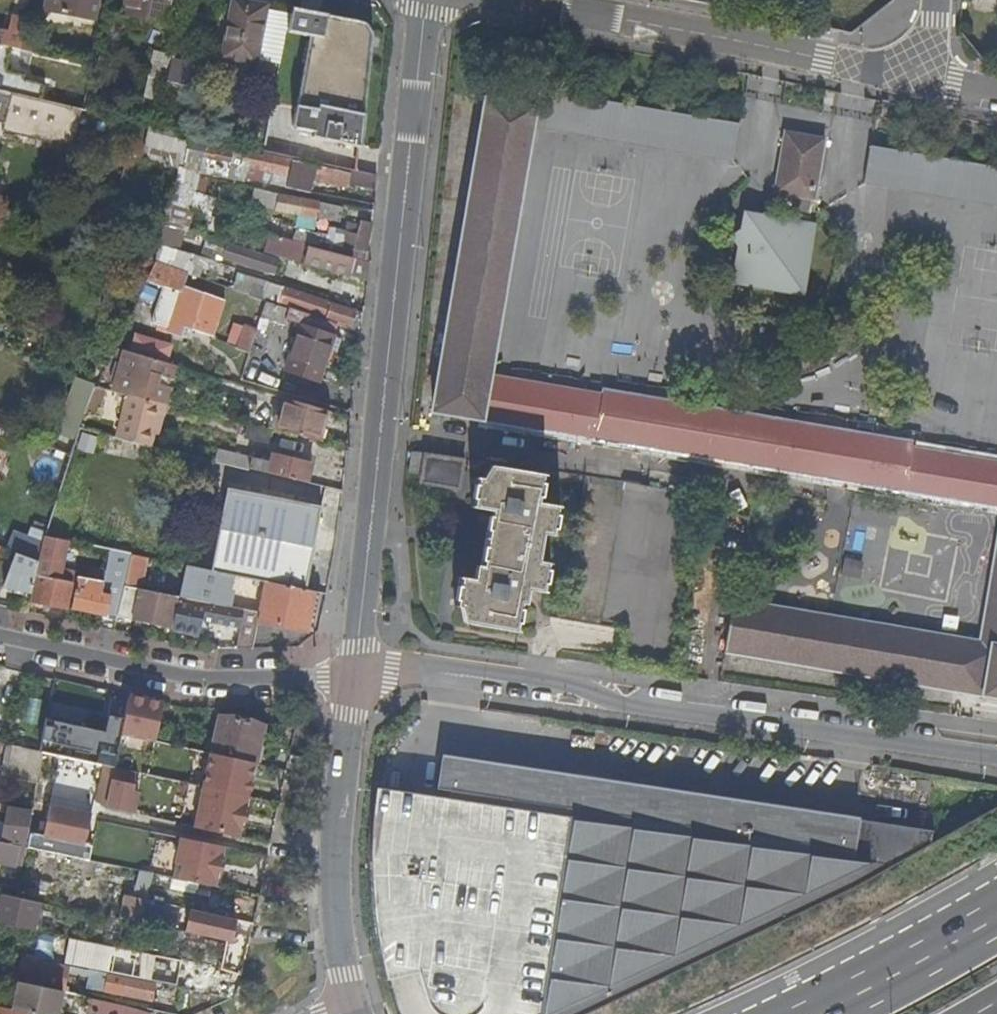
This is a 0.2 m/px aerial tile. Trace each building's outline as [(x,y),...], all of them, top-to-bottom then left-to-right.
[(44,9),(94,18),(97,0),(46,0),(44,9)] [(122,12),(166,21),(170,0),(124,0),(122,12)] [(291,9),(244,0),(231,0),(221,57),(256,63),(263,29),(285,33),(285,29),(288,29),(291,9)] [(363,22),(291,9),(288,29),(285,29),(285,33),(288,34),(276,104),(300,109),(296,126),(301,135),(361,148),(373,38),(372,31),(369,26),(363,22)] [(20,48),(27,20),(12,16),(8,33),(0,31),(0,44),(20,48)] [(153,50),(148,76),(149,77),(167,80),(169,81),(174,58),(174,54),(153,50)] [(209,66),(174,58),(169,81),(188,85),(205,88),(209,66)] [(167,80),(149,77),(143,99),(162,103),(167,80)] [(218,91),(205,88),(188,85),(185,98),(215,105),(218,91)] [(538,88),(535,107),(536,107),(533,126),(733,160),(740,123),(538,88)] [(6,122),(4,132),(74,148),(83,109),(0,90),(0,121),(6,122)] [(218,91),(215,105),(224,107),(227,93),(218,91)] [(909,469),(914,447),(914,444),(604,390),(603,392),(491,373),(533,126),(536,107),(535,107),(486,98),(433,411),(806,474),(996,507),(996,484),(909,469)] [(181,138),(156,133),(154,148),(179,152),(181,138)] [(822,137),(805,134),(803,141),(783,137),(773,192),(794,196),(791,209),(809,211),(812,198),(813,198),(824,135),(822,135),(822,137)] [(233,150),(206,144),(203,159),(229,165),(233,150)] [(871,144),(865,182),(996,205),(996,167),(871,144)] [(290,159),(246,150),(243,164),(286,174),(290,159)] [(377,188),(378,175),(375,174),(330,165),(330,167),(319,164),(318,166),(304,162),(301,171),(292,169),(287,184),(297,186),(312,189),(315,178),(350,187),(351,182),(377,188)] [(270,209),(273,193),(253,189),(250,206),(270,209)] [(300,213),(304,199),(280,193),(277,207),(300,213)] [(319,202),(304,199),(300,213),(316,217),(319,202)] [(336,206),(319,202),(316,217),(332,221),(336,206)] [(728,282),(801,297),(812,242),(794,239),(797,220),(779,216),(771,205),(729,235),(736,245),(728,282)] [(372,232),(373,223),(361,220),(360,224),(347,221),(344,230),(331,227),(327,241),(367,250),(372,232)] [(794,239),(812,242),(816,224),(797,220),(794,239)] [(200,253),(219,259),(225,241),(206,235),(200,253)] [(310,242),(298,239),(293,260),(306,260),(349,271),(353,257),(310,246),(310,242)] [(247,264),(251,250),(228,242),(223,256),(247,264)] [(279,259),(251,250),(247,264),(275,273),(279,259)] [(719,278),(727,279),(729,270),(721,268),(719,278)] [(167,285),(182,290),(186,277),(171,272),(167,285)] [(183,291),(182,290),(167,285),(152,281),(147,295),(162,300),(155,322),(171,327),(183,291)] [(281,301),(285,287),(276,284),(271,298),(281,301)] [(357,311),(285,287),(281,301),(352,326),(357,311)] [(293,308),(266,299),(261,316),(287,324),(293,308)] [(337,337),(340,324),(306,313),(287,370),(321,381),(332,351),(337,337)] [(225,343),(248,352),(257,330),(233,321),(225,343)] [(332,351),(340,354),(345,340),(337,337),(332,351)] [(177,366),(124,350),(114,391),(130,394),(168,404),(172,385),(166,383),(167,377),(173,379),(177,366)] [(96,386),(97,383),(77,376),(56,433),(76,440),(81,427),(85,414),(96,386)] [(143,418),(159,422),(160,420),(164,420),(168,404),(130,394),(120,436),(137,441),(143,418)] [(274,429),(319,440),(327,410),(291,400),(287,417),(278,415),(274,429)] [(154,445),(159,422),(143,418),(137,441),(154,445)] [(0,427),(0,475),(17,433),(0,427)] [(92,454),(98,437),(82,432),(76,449),(92,454)] [(914,447),(909,469),(996,484),(996,461),(914,447)] [(217,460),(308,482),(312,462),(274,453),(272,462),(219,449),(217,460)] [(423,474),(422,483),(461,489),(465,461),(415,452),(412,472),(423,474)] [(497,481),(499,467),(492,465),(485,479),(497,481)] [(547,475),(499,467),(497,481),(485,479),(478,478),(473,507),(492,510),(483,566),(478,566),(477,579),(461,577),(456,606),(461,607),(476,609),(474,624),(522,632),(527,604),(529,605),(531,591),(548,593),(553,564),(541,562),(546,535),(557,537),(562,506),(543,503),(547,475)] [(677,669),(705,496),(706,495),(588,477),(564,620),(627,630),(623,661),(677,669)] [(219,535),(315,555),(317,547),(316,547),(323,506),(229,488),(219,535)] [(38,515),(41,505),(26,500),(19,519),(21,520),(47,531),(50,520),(38,515)] [(309,589),(315,555),(219,535),(212,571),(232,574),(265,581),(309,589)] [(40,561),(31,602),(69,609),(76,571),(63,568),(69,542),(46,538),(40,561)] [(98,548),(93,579),(97,580),(105,581),(111,550),(98,548)] [(125,553),(111,550),(105,581),(120,584),(125,553)] [(982,643),(735,601),(726,651),(996,696),(996,556),(982,643)] [(206,601),(226,605),(232,574),(212,571),(212,570),(206,601)] [(73,606),(107,614),(112,597),(112,595),(94,591),(97,580),(93,579),(79,576),(76,591),(73,606)] [(112,597),(117,597),(120,584),(105,581),(97,580),(94,591),(112,595),(112,597)] [(307,620),(313,590),(309,589),(265,581),(259,611),(307,620)] [(118,617),(172,628),(178,600),(179,595),(125,585),(118,617)] [(314,621),(319,591),(313,590),(307,620),(314,621)] [(107,614),(113,615),(117,597),(112,597),(107,614)] [(200,634),(200,632),(205,606),(178,600),(172,628),(200,634)] [(237,647),(253,647),(258,620),(259,611),(226,605),(206,601),(205,606),(200,632),(215,635),(219,617),(243,622),(237,647)] [(466,623),(474,624),(476,609),(461,607),(466,623)] [(259,611),(258,620),(306,630),(307,620),(259,611)] [(312,631),(314,621),(307,620),(306,630),(312,631)] [(166,703),(130,695),(127,712),(142,715),(144,707),(164,712),(166,703)] [(142,715),(127,712),(126,718),(123,733),(158,741),(164,712),(144,707),(142,715)] [(105,732),(45,719),(38,751),(44,752),(106,765),(116,767),(123,733),(126,718),(108,715),(105,732)] [(257,763),(258,763),(266,725),(221,715),(212,753),(257,763)] [(7,776),(38,783),(44,752),(38,751),(14,746),(7,776)] [(257,763),(212,753),(205,787),(250,796),(257,763)] [(716,961),(761,936),(929,842),(931,831),(762,805),(717,798),(613,782),(485,762),(465,759),(443,755),(439,787),(452,789),(451,797),(375,786),(371,825),(370,853),(370,871),(371,893),(373,923),(375,942),(379,969),(386,994),(390,1008),(393,1013),(600,1013),(716,961)] [(128,770),(116,767),(106,765),(98,801),(116,805),(115,811),(135,816),(140,793),(134,792),(138,772),(128,770)] [(241,839),(250,796),(205,787),(192,784),(183,826),(241,839)] [(116,805),(98,801),(102,804),(112,810),(115,811),(116,805)] [(71,813),(71,809),(53,805),(51,810),(71,813)] [(26,846),(33,812),(10,807),(6,830),(3,829),(0,831),(0,841),(26,846)] [(94,813),(71,809),(71,813),(51,810),(47,836),(87,844),(94,813)] [(225,848),(183,839),(174,879),(216,888),(225,848)] [(16,866),(16,865),(23,866),(24,860),(24,856),(26,846),(0,841),(0,863),(16,866)] [(37,863),(35,897),(90,901),(93,866),(37,863)] [(153,875),(144,873),(139,898),(147,900),(153,875)] [(4,894),(1,908),(0,915),(0,923),(35,930),(41,902),(19,897),(4,894)] [(147,900),(139,898),(127,896),(122,919),(140,923),(146,903),(147,900)] [(235,922),(193,913),(187,933),(228,941),(230,942),(235,922)] [(152,1001),(156,981),(132,977),(83,966),(31,956),(25,982),(67,991),(69,991),(70,987),(65,986),(68,971),(90,976),(88,987),(152,1001)] [(41,1013),(62,1013),(67,991),(25,982),(23,982),(17,1009),(41,1013)]
